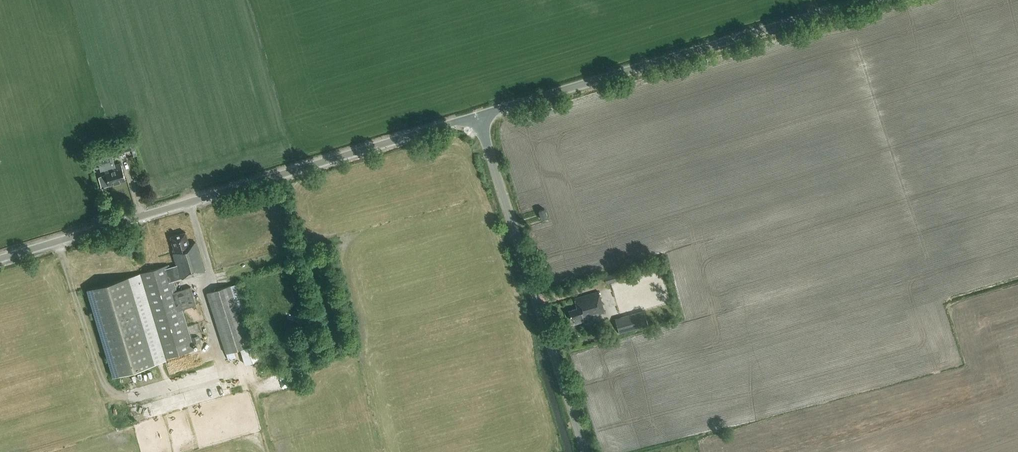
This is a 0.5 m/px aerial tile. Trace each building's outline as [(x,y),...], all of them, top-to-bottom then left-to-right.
[(135,146),(132,138),(129,139),(129,138),(115,143),(118,154),(132,149),(131,147),(135,146)] [(114,164),(112,157),(116,155),(114,147),(100,151),(102,157),(98,159),(101,169),(104,169),(108,184),(125,179),(120,162),(114,164)] [(541,219),(547,217),(544,209),(539,210),(541,219)] [(189,245),(185,232),(170,237),(175,252),(173,253),(176,264),(170,266),(169,264),(86,289),(113,377),(167,360),(166,357),(193,349),(181,309),(196,305),(190,286),(176,291),(173,280),(181,278),(204,271),(196,243),(189,245)] [(607,282),(619,279),(617,272),(605,276),(607,282)] [(226,352),(248,345),(230,285),(207,292),(226,352)] [(576,308),(568,311),(571,320),(574,319),(575,323),(583,320),(584,320),(583,318),(604,312),(598,292),(574,299),(576,308)] [(619,332),(648,324),(644,310),(615,318),(619,332)] [(194,343),(200,341),(198,334),(191,336),(194,343)]
